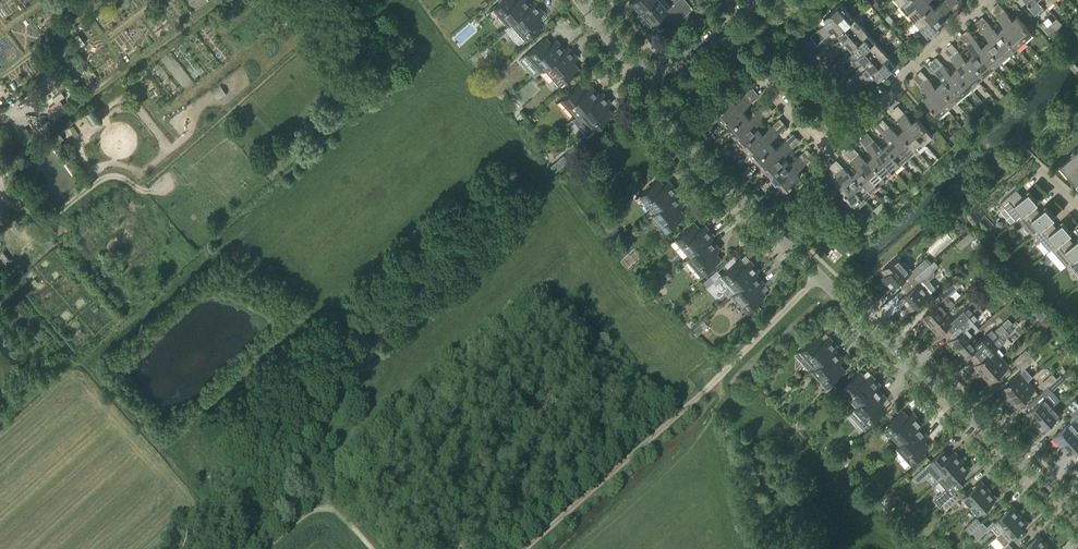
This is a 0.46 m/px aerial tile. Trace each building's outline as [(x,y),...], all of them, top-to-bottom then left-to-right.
[(492,9),(507,26),(510,23),(511,23),(535,2),(534,1),(531,4),(528,0),(502,0),(492,9)] [(655,0),(633,0),(632,1),(642,12),(655,0)] [(693,8),(686,0),(677,0),(668,8),(660,0),(655,0),(642,12),(652,23),(660,16),(661,18),(665,15),(667,19),(670,16),(676,23),(693,8)] [(923,0),(907,0),(902,4),(909,12),(923,0)] [(933,4),(929,1),(930,0),(923,0),(909,12),(916,19),(933,4)] [(922,27),(948,4),(945,0),(936,8),(933,4),(916,19),(922,27)] [(1046,5),(1041,0),(1027,0),(1038,13),(1046,5)] [(525,40),(545,22),(539,16),(544,12),(535,2),(511,23),(525,40)] [(822,35),(848,11),(841,3),(824,18),(827,22),(818,30),(822,35)] [(929,35),(947,20),(943,16),(952,8),(948,4),(922,27),(929,35)] [(838,34),(855,19),(848,11),(822,35),(825,38),(834,30),(838,34)] [(1013,20),(1005,11),(1001,14),(1025,40),(1032,33),(1017,16),(1013,20)] [(1017,47),(1025,40),(1001,14),(997,17),(1005,26),(1002,30),(1006,34),(1017,47)] [(835,50),(861,26),(855,19),(838,34),(841,38),(832,46),(835,50)] [(998,33),(990,24),(986,27),(1005,48),(1009,53),(1017,47),(1006,34),(1002,30),(998,33)] [(1050,25),(1045,30),(1049,35),(1054,30),(1050,25)] [(851,50),(868,34),(861,26),(835,50),(839,54),(848,46),(851,50)] [(1001,60),(1004,58),(1009,53),(1005,48),(986,27),(982,31),(990,40),(986,43),(1001,60)] [(849,65),(875,42),(868,34),(851,50),(854,53),(845,61),(849,65)] [(551,43),(546,37),(526,54),(541,71),(544,68),(569,47),(568,46),(565,49),(556,39),(551,43)] [(983,47),(975,38),(971,41),(994,67),(1001,60),(986,43),(983,47)] [(986,74),(994,67),(971,41),(967,44),(975,54),(971,57),(986,74)] [(865,65),(882,50),(875,42),(849,65),(852,69),(861,61),(865,65)] [(559,85),(579,68),(573,62),(578,57),(569,47),(544,68),(559,85)] [(863,81),(889,57),(882,50),(865,65),(868,68),(859,76),(863,81)] [(967,60),(959,51),(955,54),(979,80),(986,74),(971,57),(967,60)] [(971,87),(979,80),(955,54),(951,58),(959,67),(956,70),(971,87)] [(878,80),(896,65),(889,57),(863,81),(866,84),(875,76),(878,80)] [(952,74),(944,65),(940,68),(963,94),(971,87),(956,70),(952,74)] [(955,101),(963,94),(940,68),(936,72),(944,81),(940,84),(955,101)] [(936,87),(928,78),(925,81),(948,107),(955,101),(940,84),(936,87)] [(939,115),(948,107),(925,81),(921,85),(929,94),(924,98),(939,115)] [(585,89),(584,87),(580,83),(560,100),(576,117),(579,114),(600,95),(590,85),(585,89)] [(594,131),(613,113),(608,107),(612,103),(603,92),(600,95),(579,114),(594,131)] [(722,122),(749,98),(745,95),(736,103),(733,98),(715,114),(722,122)] [(729,129),(746,114),(743,110),(752,102),(749,98),(722,122),(729,129)] [(736,137),(762,114),(759,110),(750,118),(746,114),(729,129),(736,137)] [(913,122),(905,113),(902,116),(925,142),(933,136),(918,118),(913,122)] [(743,144),(760,129),(756,126),(766,118),(762,114),(736,137),(743,144)] [(917,149),(925,142),(902,116),(898,120),(906,129),(902,132),(917,149)] [(750,152),(776,129),(772,125),(763,133),(760,129),(743,144),(750,152)] [(898,136),(890,127),(887,130),(910,156),(917,149),(902,132),(898,136)] [(756,160),(773,145),(770,141),(779,133),(776,129),(750,152),(756,160)] [(902,163),(910,156),(887,130),(882,134),(890,143),(887,146),(902,163)] [(883,149),(875,140),(871,143),(894,170),(902,163),(887,146),(883,149)] [(763,168),(789,145),(786,141),(777,149),(773,145),(756,160),(763,168)] [(887,176),(894,170),(871,143),(867,147),(875,156),(872,159),(887,176)] [(770,175),(787,160),(784,156),(793,148),(789,145),(763,168),(770,175)] [(1060,162),(1077,182),(1077,147),(1060,162)] [(867,163),(859,154),(856,157),(870,173),(879,183),(887,176),(872,159),(867,163)] [(777,183),(803,160),(799,156),(790,164),(787,160),(770,175),(777,183)] [(871,190),(879,183),(870,173),(856,157),(852,161),(860,170),(856,173),(871,190)] [(784,191),(801,176),(797,172),(806,164),(803,160),(777,183),(784,191)] [(852,176),(844,167),(841,170),(853,185),(863,197),(871,190),(856,173),(852,176)] [(855,204),(863,197),(853,185),(841,170),(836,174),(844,183),(840,187),(855,204)] [(665,185),(659,178),(640,195),(654,212),(651,215),(651,216),(676,194),(679,191),(670,180),(665,185)] [(1023,196),(1017,189),(1001,202),(1017,220),(1019,218),(1018,218),(1034,204),(1034,205),(1039,201),(1030,190),(1023,196)] [(666,232),(686,215),(680,209),(685,204),(676,194),(651,216),(666,232)] [(1040,211),(1034,205),(1034,204),(1018,218),(1019,218),(1033,235),(1035,233),(1051,219),(1051,220),(1056,216),(1046,205),(1040,211)] [(1057,226),(1051,220),(1051,219),(1035,233),(1050,250),(1052,248),(1067,235),(1068,235),(1072,231),(1063,221),(1057,226)] [(701,228),(695,222),(676,239),(690,256),(687,259),(687,260),(712,238),(715,235),(706,224),(701,228)] [(963,223),(958,227),(962,233),(968,228),(963,223)] [(965,235),(970,240),(974,236),(970,231),(965,235)] [(1068,235),(1067,235),(1052,248),(1067,265),(1069,264),(1069,263),(1077,255),(1077,237),(1073,242),(1068,235)] [(702,276),(721,259),(716,253),(721,248),(712,238),(687,260),(689,261),(702,276)] [(1069,263),(1069,264),(1077,274),(1077,255),(1069,263)] [(740,258),(715,280),(718,284),(717,285),(717,286),(717,288),(718,289),(718,290),(720,291),(721,291),(722,291),(724,291),(729,297),(732,295),(746,283),(757,274),(760,271),(751,260),(746,264),(740,258)] [(912,270),(917,276),(930,264),(925,259),(912,270)] [(893,288),(912,272),(902,261),(883,277),(893,288)] [(934,268),(937,266),(933,262),(930,264),(917,276),(916,277),(920,282),(902,299),(912,309),(929,294),(934,290),(936,288),(937,287),(930,279),(932,277),(934,276),(934,268)] [(747,312),(767,295),(761,288),(766,284),(757,274),(746,283),(732,295),(747,312)] [(949,309),(955,303),(948,295),(961,284),(956,279),(940,294),(944,299),(942,301),(923,317),(931,326),(949,309)] [(949,325),(953,329),(981,305),(975,299),(967,306),(955,316),(949,309),(931,326),(938,334),(949,325)] [(949,341),(957,350),(959,348),(975,333),(980,329),(974,322),(980,316),(979,315),(984,311),(980,306),(981,305),(953,329),(957,334),(949,341)] [(1008,328),(1012,324),(1009,320),(1004,324),(1008,328)] [(1000,335),(1006,329),(1002,324),(995,330),(1000,335)] [(702,331),(698,326),(693,330),(697,335),(702,331)] [(983,374),(988,369),(1001,357),(995,350),(1006,341),(1004,339),(1011,334),(1006,329),(1000,335),(1001,336),(980,354),(983,358),(975,365),(983,374)] [(981,340),(975,333),(959,348),(957,350),(964,358),(975,349),(978,353),(998,336),(993,330),(981,340)] [(825,340),(819,334),(800,351),(815,367),(813,369),(811,371),(812,371),(836,349),(839,346),(829,335),(825,340)] [(826,388),(846,370),(840,364),(845,359),(836,349),(812,371),(826,388)] [(1018,366),(1031,355),(1026,350),(1013,361),(1018,366)] [(1022,370),(1035,359),(1031,355),(1018,366),(1022,370)] [(991,382),(1004,370),(1009,366),(1001,357),(988,369),(983,374),(991,382)] [(1009,398),(1028,381),(1032,376),(1025,368),(1002,389),(1009,398)] [(867,378),(861,372),(842,389),(857,406),(853,409),(854,410),(878,388),(878,387),(881,385),(872,374),(867,378)] [(1044,390),(1057,378),(1053,373),(1040,385),(1044,390)] [(1048,394),(1061,383),(1057,378),(1044,390),(1048,394)] [(1017,406),(1035,390),(1028,381),(1009,398),(1017,406)] [(878,388),(854,410),(850,413),(864,430),(888,408),(882,402),(887,398),(878,388)] [(1054,405),(1059,401),(1051,392),(1028,413),(1036,422),(1054,405)] [(1069,415),(1075,410),(1077,407),(1077,402),(1075,399),(1064,409),(1069,415)] [(1061,413),(1054,405),(1036,422),(1043,430),(1061,413)] [(1069,415),(1072,418),(1077,413),(1077,407),(1075,410),(1069,415)] [(909,416),(903,410),(895,418),(892,420),(884,427),(899,444),(895,447),(896,448),(920,426),(923,423),(914,412),(909,416)] [(1077,413),(1072,418),(1071,419),(1072,420),(1054,437),(1062,446),(1077,431),(1077,413)] [(911,464),(930,447),(924,440),(929,436),(920,426),(896,448),(911,464)] [(1062,446),(1069,454),(1077,446),(1077,431),(1062,446)] [(944,449),(913,477),(918,482),(930,471),(940,481),(963,460),(955,451),(950,456),(944,449)] [(940,481),(947,489),(971,468),(963,460),(940,481)] [(971,506),(990,489),(982,481),(963,498),(971,506)] [(979,514),(997,498),(990,489),(971,506),(979,514)] [(947,508),(959,498),(955,494),(944,504),(947,508)] [(991,526),(998,534),(1021,515),(1013,506),(995,523),(993,521),(987,526),(983,521),(981,523),(970,533),(976,540),(991,526)] [(998,534),(996,536),(1005,546),(1011,540),(1010,539),(1028,523),(1021,515),(998,534)] [(970,533),(981,523),(977,518),(965,528),(970,533)] [(1048,544),(1040,535),(1024,548),(1042,548),(1048,544)]
